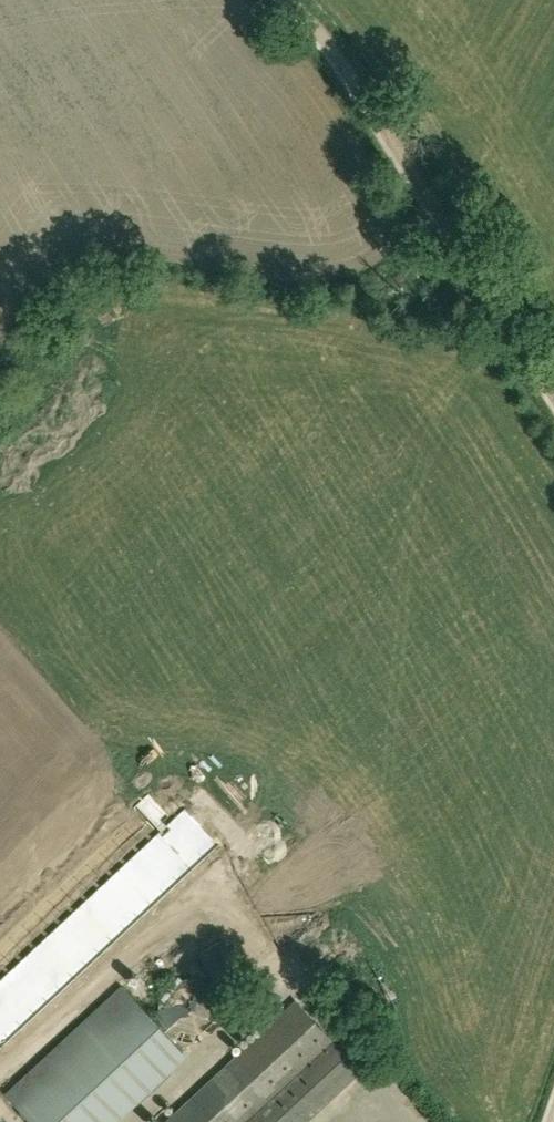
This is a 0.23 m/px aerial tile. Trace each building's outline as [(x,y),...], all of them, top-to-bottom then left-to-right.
[(170,986),(163,994),(159,1004),(158,1015),(162,1026),(168,1034),(177,1041),(187,1044),(198,1043),(209,1039),(217,1032),(222,1023),(224,1012),(223,1001),(218,991),(210,984),(200,979),(190,978),(179,980),(170,986)] [(362,1072),(297,1002),(167,1121),(308,1121),(362,1072)]
